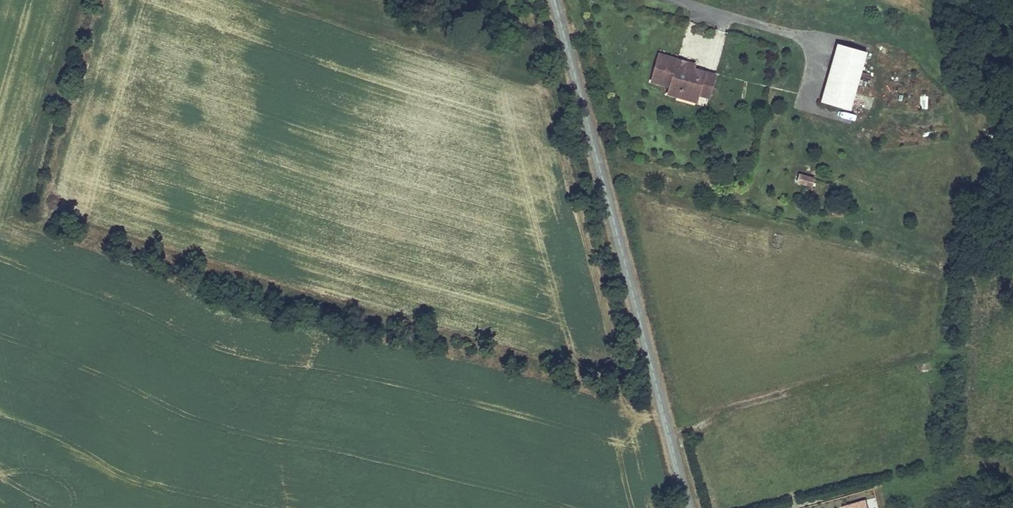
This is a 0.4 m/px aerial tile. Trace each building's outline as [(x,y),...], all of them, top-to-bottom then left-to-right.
[(867,50),(837,42),(821,100),(851,108),(867,50)] [(678,58),(658,52),(650,81),(669,86),(667,93),(678,96),(679,91),(682,90),(697,94),(704,70),(692,67),(676,62),(678,58)] [(694,62),(678,58),(676,62),(692,67),(694,62)] [(714,73),(704,70),(697,94),(708,97),(714,73)] [(679,91),(678,96),(695,101),(697,94),(682,90),(679,91)] [(813,177),(798,174),(796,182),(811,186),(813,177)] [(841,504),(841,507),(868,507),(865,497),(841,504)]
